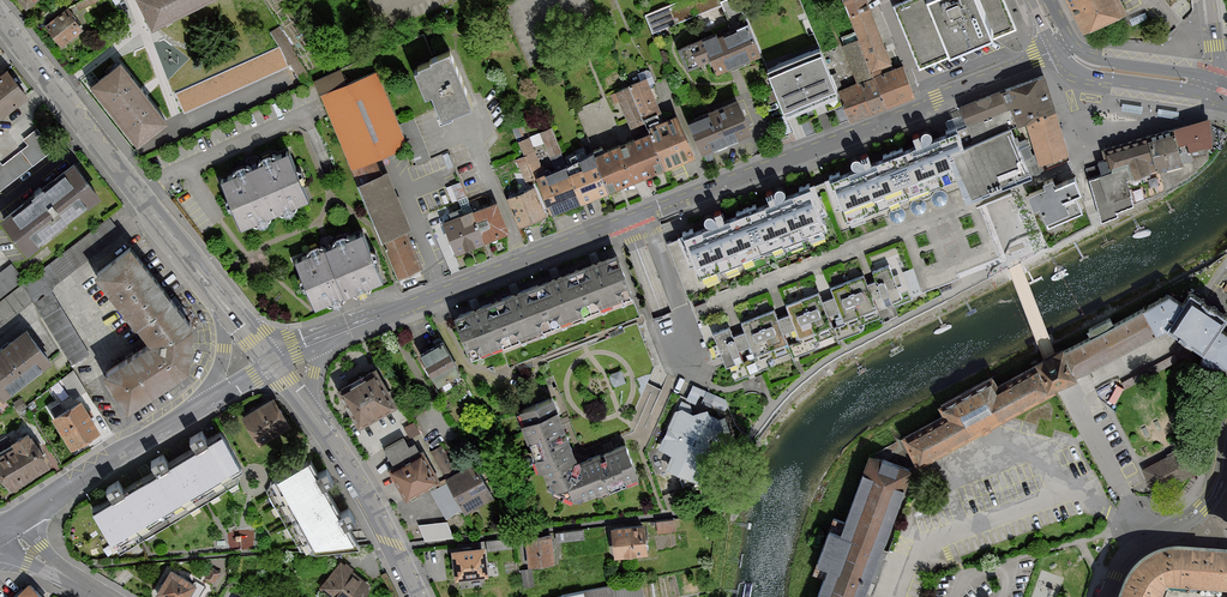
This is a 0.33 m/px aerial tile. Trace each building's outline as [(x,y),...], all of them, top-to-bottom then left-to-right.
[(29,9),(41,0),(22,0),(29,9)] [(152,27),(207,0),(138,0),(152,27)] [(652,31),(722,2),(729,20),(727,21),(731,30),(747,23),(738,0),(681,0),(645,15),(652,31)] [(848,10),(847,10),(849,15),(869,7),(870,7),(867,0),(844,0),(848,10)] [(1003,0),(906,0),(894,5),(918,63),(919,65),(1012,26),(1014,26),(1003,0)] [(1082,32),(1084,31),(1128,12),(1121,0),(1066,0),(1082,32)] [(68,7),(45,25),(61,46),(83,29),(74,18),(76,17),(68,7)] [(869,7),(849,15),(855,31),(839,37),(857,82),(872,76),(893,68),(869,7)] [(715,31),(678,46),(687,69),(711,59),(716,72),(760,54),(747,23),(731,30),(717,36),(715,31)] [(184,111),(290,64),(302,83),(314,81),(279,26),(270,32),(279,46),(175,92),(184,111)] [(819,49),(768,70),(785,112),(837,92),(819,49)] [(432,61),(415,68),(425,94),(431,92),(441,117),(471,105),(449,50),(430,57),(432,61)] [(120,61),(90,85),(137,145),(168,121),(120,61)] [(911,94),(900,65),(893,68),(872,76),(884,105),(911,94)] [(0,73),(0,117),(28,96),(6,68),(0,73)] [(341,69),(314,80),(351,168),(407,145),(376,71),(347,83),(341,69)] [(1017,125),(1055,111),(1044,74),(960,106),(967,124),(1005,110),(1012,127),(1017,125)] [(869,111),(884,105),(872,76),(857,82),(869,111)] [(646,77),(615,90),(630,127),(645,121),(658,116),(656,111),(660,110),(646,77)] [(848,119),(869,111),(857,82),(837,90),(848,119)] [(737,98),(688,119),(702,152),(751,132),(737,98)] [(1122,102),(1121,109),(1142,111),(1143,105),(1122,102)] [(1158,108),(1157,114),(1177,117),(1178,110),(1158,108)] [(784,196),(784,194),(785,191),(785,188),(782,186),(779,185),(776,185),(774,187),(773,190),(773,191),(771,192),(771,190),(766,191),(770,203),(756,208),(754,205),(736,211),(737,214),(723,220),(720,210),(715,212),(716,215),(714,215),(712,213),(708,213),(705,215),(704,219),(704,221),(706,223),(709,223),(711,223),(711,224),(693,231),(692,229),(677,234),(679,238),(668,242),(711,356),(724,351),(734,378),(815,347),(813,340),(835,332),(838,338),(860,329),(858,323),(881,315),(878,307),(958,277),(956,271),(998,255),(979,204),(998,197),(996,193),(994,188),(1036,173),(1017,125),(1012,127),(1005,110),(967,124),(962,126),(957,128),(956,126),(946,130),(947,133),(931,139),(930,137),(931,136),(932,133),(931,130),(928,128),(924,128),(921,130),(920,133),(920,134),(919,135),(918,132),(913,134),(916,144),(902,149),(901,147),(882,154),(883,157),(870,162),(866,152),(861,154),(863,159),(861,160),(860,158),(858,156),(854,156),(851,158),(850,161),(851,164),(854,166),(857,166),(858,165),(858,167),(840,174),(839,171),(824,177),(825,181),(815,185),(814,182),(799,187),(800,190),(784,196)] [(1055,111),(1017,125),(1036,173),(1052,166),(1050,160),(1068,153),(1055,111)] [(645,121),(650,132),(664,167),(694,155),(677,114),(660,121),(658,116),(645,121)] [(1210,117),(1169,128),(1178,161),(1208,153),(1206,146),(1212,144),(1210,117)] [(414,118),(401,124),(417,163),(430,158),(414,118)] [(53,148),(37,127),(23,138),(28,144),(2,164),(0,161),(0,190),(53,148)] [(546,172),(537,176),(552,212),(581,201),(569,172),(551,127),(539,132),(555,169),(546,172)] [(1210,157),(1208,153),(1178,161),(1169,128),(1140,137),(1154,176),(1160,192),(1193,173),(1210,157)] [(650,132),(619,144),(633,179),(664,167),(650,132)] [(537,176),(546,172),(543,164),(540,165),(529,137),(517,141),(523,156),(516,159),(525,181),(537,176)] [(1105,159),(1097,161),(1101,174),(1120,168),(1127,186),(1154,176),(1140,137),(1102,149),(1105,159)] [(619,144),(593,155),(596,161),(607,190),(633,179),(619,144)] [(288,151),(221,180),(241,227),(308,198),(288,151)] [(577,169),(569,172),(581,201),(607,190),(596,161),(590,164),(587,155),(574,161),(577,169)] [(74,161),(1,218),(28,253),(101,196),(74,161)] [(1089,181),(1101,219),(1116,213),(1116,209),(1160,192),(1154,176),(1127,186),(1120,168),(1101,174),(1088,177),(1089,181)] [(386,171),(358,183),(399,277),(422,267),(405,230),(411,228),(386,171)] [(1055,182),(1042,187),(1043,191),(1029,196),(1034,207),(1040,204),(1048,224),(1082,210),(1075,193),(1080,191),(1078,185),(1075,177),(1056,185),(1055,182)] [(507,197),(519,226),(546,215),(534,186),(507,197)] [(497,201),(472,210),(483,241),(508,232),(497,201)] [(451,218),(443,221),(455,254),(484,243),(483,241),(472,210),(463,213),(461,207),(449,212),(451,218)] [(0,302),(0,325),(32,300),(71,364),(89,353),(52,292),(52,289),(53,286),(56,283),(120,232),(108,216),(0,302)] [(361,231),(295,260),(315,308),(382,279),(361,231)] [(94,272),(139,327),(175,301),(129,245),(94,272)] [(616,252),(564,273),(579,312),(632,292),(616,252)] [(23,278),(11,263),(0,271),(0,296),(23,278)] [(564,273),(509,294),(525,333),(579,312),(564,273)] [(1144,308),(1156,332),(1167,326),(1186,338),(1203,350),(1201,362),(1226,364),(1226,333),(1218,327),(1226,315),(1190,292),(1182,303),(1169,294),(1144,308)] [(509,294),(454,316),(469,355),(525,333),(509,294)] [(192,325),(175,301),(139,327),(150,341),(175,375),(187,366),(192,325)] [(1092,335),(1063,351),(1074,376),(1156,332),(1144,308),(1115,323),(1111,316),(1088,328),(1092,335)] [(0,348),(0,394),(3,398),(51,359),(26,328),(0,348)] [(127,408),(175,375),(150,341),(104,371),(127,408)] [(442,341),(420,354),(437,384),(460,371),(442,341)] [(1074,376),(1063,351),(1056,355),(1050,358),(1044,361),(1037,364),(1049,388),(1053,386),(1063,382),(1075,377),(1074,376)] [(946,415),(904,437),(919,464),(1007,416),(1056,390),(1053,386),(1049,388),(1037,364),(997,386),(992,377),(941,405),(946,415)] [(376,366),(336,388),(358,426),(397,404),(376,366)] [(700,401),(726,408),(730,396),(692,384),(688,397),(700,401)] [(274,396),(241,415),(258,443),(291,424),(274,396)] [(530,438),(536,455),(571,442),(553,396),(519,409),(524,421),(521,422),(527,439),(530,438)] [(81,398),(51,415),(70,447),(100,430),(81,398)] [(674,410),(658,447),(672,453),(665,469),(704,485),(726,433),(719,418),(710,414),(707,407),(693,412),(682,408),(674,410)] [(0,453),(0,472),(10,489),(50,464),(29,430),(11,441),(14,445),(0,453)] [(163,454),(156,458),(188,512),(203,504),(206,502),(209,500),(227,489),(237,483),(238,475),(242,467),(222,433),(207,441),(201,431),(190,437),(196,448),(169,464),(163,454)] [(393,465),(388,468),(406,500),(440,481),(422,449),(418,451),(413,442),(408,445),(403,437),(384,448),(393,465)] [(583,496),(603,489),(590,456),(576,461),(573,454),(575,454),(571,442),(536,455),(534,456),(538,468),(541,467),(548,484),(573,497),(582,493),(583,496)] [(440,443),(429,450),(465,513),(492,497),(470,458),(454,467),(440,443)] [(637,476),(625,443),(590,456),(603,489),(637,476)] [(1186,447),(1144,469),(1155,491),(1201,468),(1197,460),(1194,461),(1186,447)] [(817,596),(862,596),(910,469),(870,456),(845,522),(834,517),(814,571),(825,575),(817,596)] [(112,498),(94,509),(120,553),(139,541),(142,540),(145,538),(170,523),(188,512),(156,458),(151,461),(157,471),(124,491),(118,481),(106,488),(112,498)] [(309,458),(272,479),(272,486),(266,489),(269,493),(283,519),(285,522),(285,523),(331,497),(324,484),(332,480),(326,469),(318,474),(309,458)] [(446,516),(460,509),(446,481),(432,488),(446,516)] [(340,512),(331,497),(285,523),(287,525),(298,545),(355,540),(347,525),(355,520),(348,508),(340,512)] [(674,518),(655,521),(657,533),(676,530),(674,518)] [(446,521),(416,524),(424,537),(451,534),(446,521)] [(643,522),(611,526),(615,556),(647,552),(643,522)] [(583,529),(556,531),(556,541),(583,539),(583,529)] [(550,533),(524,536),(528,566),(554,563),(550,533)] [(510,538),(486,540),(487,550),(511,548),(510,538)] [(484,545),(451,549),(454,578),(487,574),(484,545)] [(1179,549),(1170,549),(1162,551),(1153,554),(1145,559),(1138,566),(1132,572),(1127,581),(1120,596),(1165,596),(1168,588),(1176,589),(1179,549)] [(1223,555),(1224,552),(1179,549),(1176,589),(1176,591),(1221,595),(1221,590),(1226,590),(1226,555),(1223,555)] [(341,561),(320,587),(332,596),(362,596),(372,585),(341,561)] [(170,568),(156,593),(161,596),(163,596),(187,596),(196,582),(170,568)] [(525,568),(520,569),(523,587),(534,585),(531,568),(525,568)] [(28,581),(21,589),(13,596),(44,596),(28,581)] [(573,593),(574,596),(613,596),(611,585),(573,593)]
